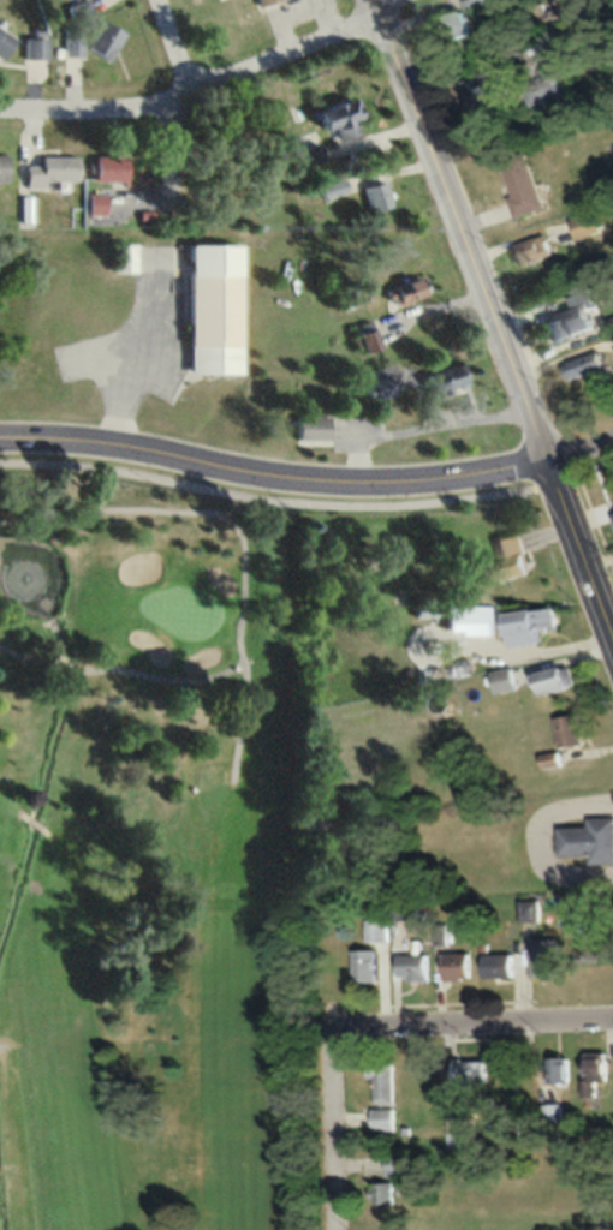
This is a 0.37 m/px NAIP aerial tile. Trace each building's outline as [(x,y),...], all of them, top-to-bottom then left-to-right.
[(74,23),(91,15),(84,0),(83,0),(66,8),(74,23)] [(470,10),(494,0),(466,0),(470,10)] [(571,0),(553,0),(548,2),(554,19),(575,11),(571,0)] [(458,42),(477,33),(466,11),(448,20),(458,42)] [(124,33),(103,20),(86,47),(108,60),(124,33)] [(1,59),(15,39),(0,28),(0,58),(1,59)] [(80,56),(80,28),(62,28),(62,56),(80,56)] [(26,58),(46,58),(46,37),(26,37),(26,58)] [(533,106),(567,95),(559,71),(525,82),(533,106)] [(508,93),(501,72),(473,81),(480,103),(508,93)] [(317,112),(323,131),(333,127),(338,140),(360,132),(356,121),(364,118),(357,98),(317,112)] [(303,166),(324,158),(318,142),(297,150),(303,166)] [(530,153),(503,160),(518,217),(546,209),(530,153)] [(24,188),(44,188),(44,181),(78,181),(78,156),(41,156),(41,165),(25,165),(24,188)] [(127,183),(127,156),(96,156),(96,183),(127,183)] [(363,186),(370,212),(393,206),(386,180),(363,186)] [(87,195),(87,214),(104,214),(104,195),(87,195)] [(519,268),(556,254),(547,233),(511,247),(519,268)] [(113,273),(136,273),(136,244),(113,244),(113,273)] [(241,373),(242,245),(191,245),(190,373),(241,373)] [(386,307),(430,298),(426,278),(382,287),(386,307)] [(547,320),(554,343),(602,328),(594,304),(600,302),(593,282),(569,290),(576,310),(547,320)] [(381,348),(371,320),(353,326),(363,354),(381,348)] [(573,387),(611,368),(600,347),(563,367),(573,387)] [(369,403),(395,392),(388,374),(362,385),(369,403)] [(331,441),(331,416),(295,416),(295,441),(331,441)] [(512,579),(537,568),(519,530),(494,542),(512,579)] [(457,605),(457,634),(498,634),(497,605),(457,605)] [(512,645),(546,642),(545,628),(561,626),(560,607),(510,611),(512,645)] [(579,683),(570,662),(533,677),(542,698),(579,683)] [(521,688),(516,665),(490,672),(496,694),(521,688)] [(556,716),(561,747),(587,744),(582,713),(556,716)] [(594,826),(562,826),(562,857),(596,856),(596,862),(612,861),(612,817),(594,817),(594,826)] [(422,917),(422,898),(397,898),(397,917),(422,917)] [(540,920),(540,900),(519,900),(519,920),(540,920)] [(391,918),(369,918),(369,940),(391,940),(391,918)] [(534,977),(563,977),(563,936),(534,936),(534,977)] [(359,948),(359,979),(383,979),(383,948),(359,948)] [(476,952),(448,952),(448,980),(476,980),(476,952)] [(518,976),(518,952),(489,952),(489,976),(518,976)] [(401,953),(401,979),(434,979),(434,953),(401,953)] [(612,1052),(588,1052),(588,1095),(603,1095),(603,1084),(612,1084),(612,1052)] [(575,1082),(575,1056),(552,1056),(552,1082),(575,1082)] [(458,1084),(492,1084),(492,1060),(458,1060),(458,1084)] [(399,1103),(399,1061),(373,1061),(373,1103),(399,1103)] [(564,1104),(543,1104),(543,1121),(564,1121),(564,1104)] [(373,1131),(399,1131),(399,1108),(373,1108),(373,1131)] [(415,1175),(415,1152),(389,1152),(389,1175),(415,1175)] [(400,1202),(400,1182),(378,1182),(378,1202),(400,1202)]
